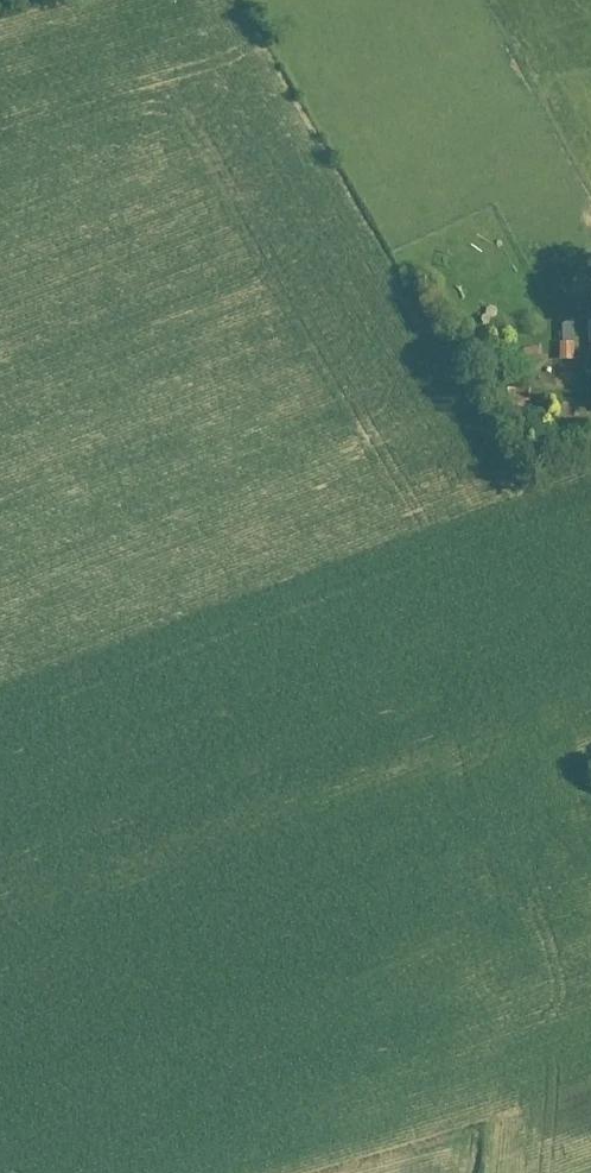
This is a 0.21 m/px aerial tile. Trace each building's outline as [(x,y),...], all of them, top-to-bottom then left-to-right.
[(582,314),(582,374),(590,374),(590,314),(582,314)]
